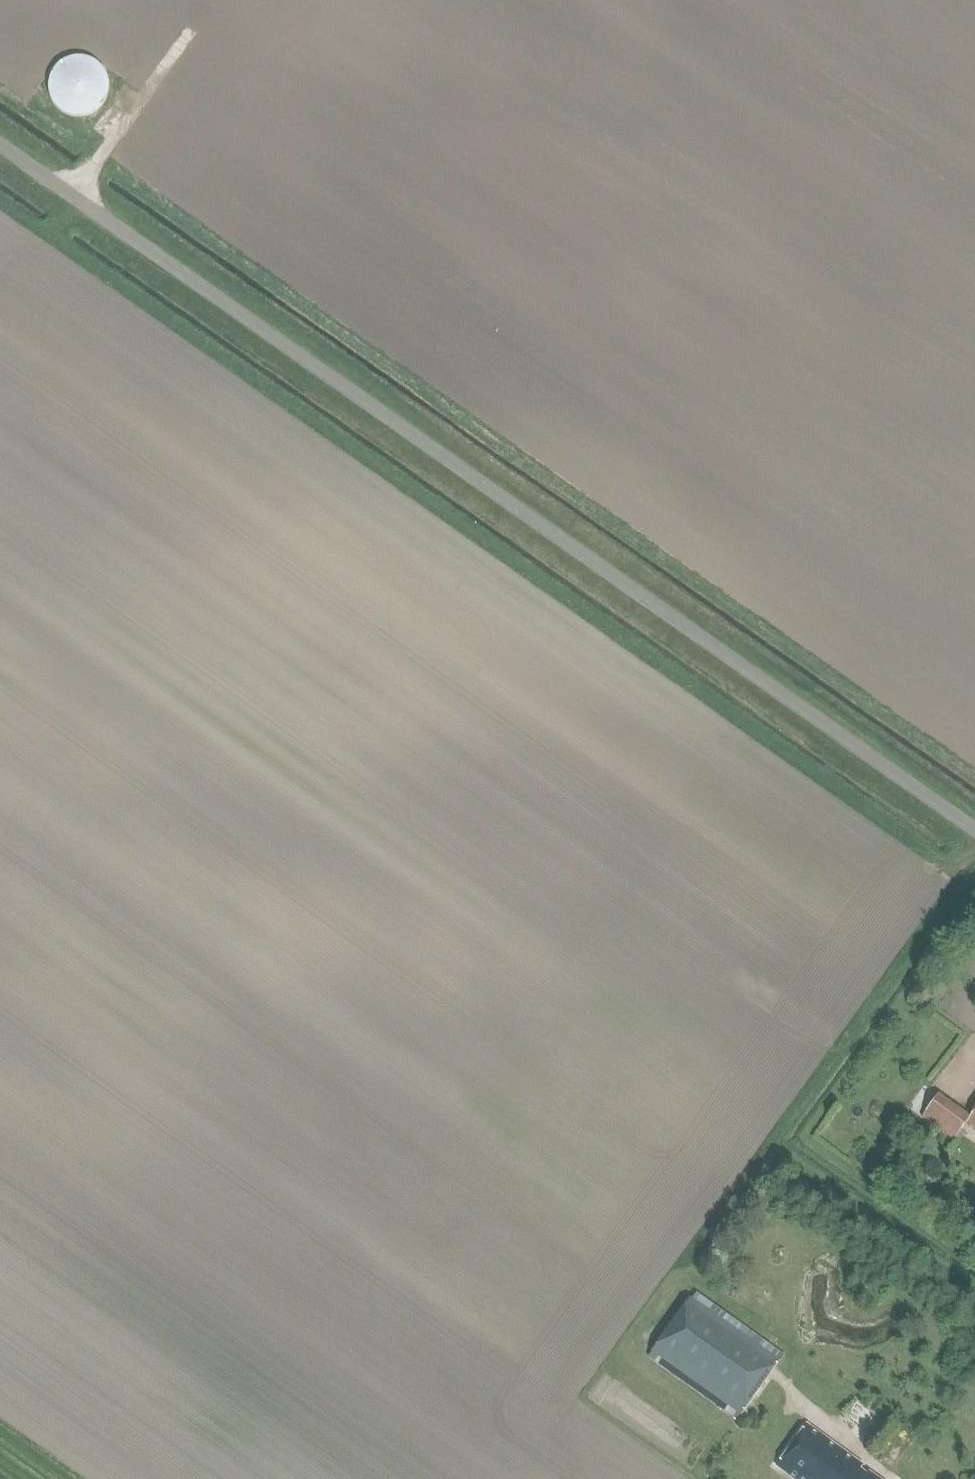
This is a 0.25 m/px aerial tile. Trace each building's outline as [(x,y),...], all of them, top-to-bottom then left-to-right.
[(71,118),(119,103),(104,54),(56,69),(71,118)] [(938,1093),(922,1114),(954,1137),(959,1130),(965,1121),(969,1115),(938,1093)] [(965,1121),(974,1129),(974,1107),(969,1115),(965,1121)] [(686,1299),(649,1352),(739,1414),(776,1361),(686,1299)] [(864,1471),(866,1469),(806,1425),(776,1465),(795,1478),(875,1478),(864,1471)]
